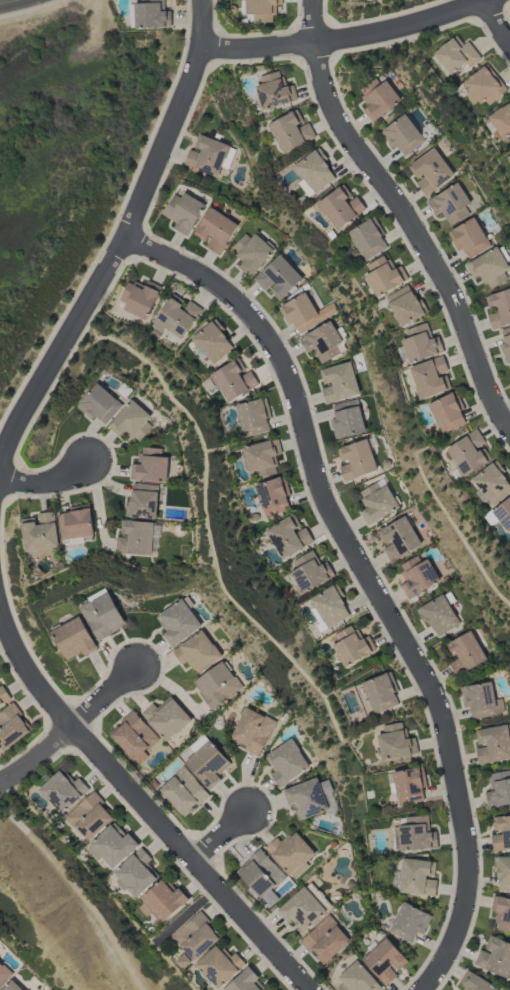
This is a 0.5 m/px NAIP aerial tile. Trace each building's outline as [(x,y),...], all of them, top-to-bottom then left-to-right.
[(141,3),(133,4),(134,29),(171,28),(170,11),(164,11),(164,0),(141,0),(141,3)] [(252,14),(252,22),(273,23),(273,5),(281,5),(281,0),(245,0),(245,14),(252,14)] [(479,56),(466,41),(462,44),(455,36),(432,54),(451,78),(479,56)] [(505,93),(486,66),(458,85),(472,107),(483,99),(487,105),(505,93)] [(254,86),(261,110),(296,102),(292,85),(283,87),(279,71),(259,76),(261,84),(254,86)] [(371,122),(401,102),(388,80),(361,97),(367,107),(363,110),(371,122)] [(487,116),(503,143),(509,138),(509,102),(487,116)] [(282,154),(315,138),(308,122),(302,125),(295,110),(267,124),(282,154)] [(426,140),(405,113),(380,132),(392,149),(396,146),(404,157),(426,140)] [(184,167),(219,176),(228,143),(198,136),(194,150),(188,149),(184,167)] [(454,176),(435,148),(408,167),(417,180),(415,182),(425,197),(454,176)] [(307,197),(336,178),(317,149),(293,165),(303,179),(297,183),(307,197)] [(470,204),(460,183),(427,200),(435,216),(442,212),(449,226),(470,216),(465,206),(470,204)] [(356,197),(349,202),(339,187),(316,203),(336,231),(365,209),(356,197)] [(205,203),(184,194),(182,198),(172,194),(162,215),(176,222),(172,229),(189,237),(205,203)] [(207,243),(205,247),(220,256),(238,223),(209,207),(194,235),(207,243)] [(491,246),(474,217),(447,233),(458,251),(462,248),(468,259),(491,246)] [(388,247),(370,219),(346,233),(364,261),(388,247)] [(239,267),(250,277),(275,252),(256,233),(251,239),(246,234),(231,249),(244,261),(239,267)] [(488,290),(508,279),(504,272),(509,270),(498,248),(465,265),(473,279),(481,275),(488,290)] [(265,292),(268,290),(279,301),(303,279),(281,254),(253,279),(265,292)] [(400,266),(394,270),(384,254),(365,266),(369,272),(363,276),(376,298),(408,279),(400,266)] [(128,280),(118,301),(125,304),(122,310),(146,321),(161,287),(147,281),(144,287),(128,280)] [(424,316),(410,286),(385,297),(399,327),(424,316)] [(487,296),(493,311),(486,314),(492,331),(509,324),(509,288),(487,296)] [(201,309),(189,301),(185,308),(168,297),(150,326),(161,332),(163,329),(182,340),(201,309)] [(233,348),(213,321),(191,338),(211,365),(233,348)] [(306,353),(313,350),(321,364),(341,354),(336,345),(342,342),(332,321),(299,338),(306,353)] [(432,339),(426,322),(404,330),(407,338),(400,340),(409,364),(441,352),(436,337),(432,339)] [(504,343),(500,345),(506,364),(509,363),(509,327),(500,330),(504,343)] [(408,367),(419,400),(447,391),(442,375),(448,373),(442,356),(408,367)] [(210,374),(226,403),(258,385),(249,370),(246,372),(238,358),(210,374)] [(325,404),(360,395),(351,362),(320,370),(324,386),(321,387),(325,404)] [(123,405),(98,382),(77,406),(92,420),(95,417),(105,426),(123,405)] [(441,434),(465,423),(452,393),(427,404),(441,434)] [(120,438),(127,430),(140,442),(152,428),(146,423),(152,417),(133,399),(108,427),(120,438)] [(270,432),(261,399),(235,405),(243,438),(270,432)] [(365,433),(358,400),(332,405),(335,419),(331,420),(334,439),(365,433)] [(445,449),(462,477),(492,459),(475,431),(445,449)] [(340,448),(346,464),(339,467),(344,482),(378,471),(368,439),(340,448)] [(257,479),(276,474),(272,457),(276,456),(271,440),(241,448),(248,473),(255,471),(257,479)] [(130,465),(130,480),(167,481),(168,457),(162,457),(162,448),(139,448),(139,465),(130,465)] [(509,492),(509,484),(494,462),(471,479),(491,506),(509,492)] [(254,485),(264,517),(289,509),(279,477),(254,485)] [(158,485),(129,484),(128,518),(156,519),(158,485)] [(366,508),(359,512),(367,526),(400,508),(386,485),(361,500),(366,508)] [(490,512),(506,531),(509,528),(509,496),(490,512)] [(94,534),(88,506),(57,513),(63,541),(94,534)] [(58,548),(54,511),(36,514),(36,517),(20,519),(24,552),(58,548)] [(422,546),(406,516),(380,530),(389,546),(382,549),(390,563),(422,546)] [(280,559),(313,543),(304,526),(297,530),(290,517),(265,529),(280,559)] [(152,555),(153,522),(121,521),(120,536),(116,536),(115,554),(152,555)] [(328,579),(313,550),(291,561),(295,570),(290,572),(301,593),(328,579)] [(399,564),(407,582),(401,585),(407,598),(440,583),(429,559),(421,562),(418,556),(399,564)] [(324,629),(350,617),(335,586),(310,597),(324,629)] [(97,641),(126,625),(109,592),(79,608),(97,641)] [(436,637),(460,625),(444,594),(416,609),(424,624),(428,621),(436,637)] [(171,648),(202,627),(183,599),(156,617),(166,632),(162,635),(171,648)] [(66,661),(81,652),(83,655),(96,648),(79,616),(50,632),(66,661)] [(342,667),(373,653),(366,637),(360,639),(354,625),(343,629),(346,638),(332,643),(342,667)] [(181,665),(188,661),(196,674),(221,659),(205,630),(172,650),(181,665)] [(487,660),(472,631),(447,644),(456,661),(449,665),(456,677),(487,660)] [(192,681),(210,710),(243,690),(225,661),(192,681)] [(371,714),(399,706),(389,674),(362,682),(371,714)] [(496,706),(491,682),(460,688),(464,708),(469,707),(471,720),(505,714),(503,705),(496,706)] [(0,687),(0,707),(11,701),(3,686),(0,687)] [(141,714),(166,742),(191,719),(170,696),(157,708),(152,703),(141,714)] [(1,753),(31,731),(11,703),(0,712),(0,751),(1,753)] [(260,755),(276,721),(246,707),(229,741),(260,755)] [(159,739),(133,711),(108,734),(138,766),(149,756),(145,752),(159,739)] [(377,735),(381,760),(415,754),(413,738),(406,739),(403,722),(382,726),(383,734),(377,735)] [(508,725),(476,730),(479,748),(475,749),(478,765),(509,760),(509,738),(508,725)] [(270,774),(279,788),(311,767),(291,738),(264,756),(274,771),(270,774)] [(217,774),(229,763),(208,740),(184,762),(208,789),(220,778),(217,774)] [(209,794),(182,767),(158,790),(185,818),(209,794)] [(424,801),(418,767),(392,772),(398,806),(424,801)] [(61,815),(89,789),(78,777),(72,782),(60,769),(38,790),(61,815)] [(491,792),(485,793),(487,808),(509,804),(509,771),(488,774),(491,792)] [(284,790),(295,822),(329,810),(317,778),(284,790)] [(65,817),(87,842),(113,819),(100,805),(103,802),(93,791),(65,817)] [(496,816),(497,834),(491,835),(492,851),(509,850),(509,815),(496,816)] [(428,816),(405,816),(406,827),(400,827),(401,850),(437,849),(436,832),(429,832),(428,816)] [(113,870),(139,845),(128,834),(126,836),(113,822),(89,845),(113,870)] [(264,848),(292,878),(317,855),(294,831),(281,843),(276,837),(264,848)] [(158,879),(147,864),(151,860),(141,848),(112,872),(134,898),(158,879)] [(286,877),(260,849),(235,872),(262,900),(286,877)] [(509,892),(509,857),(496,857),(495,891),(509,892)] [(399,893),(435,897),(437,878),(433,878),(435,862),(403,859),(399,893)] [(145,917),(151,911),(162,923),(188,899),(178,888),(173,892),(162,880),(134,905),(145,917)] [(276,912),(286,923),(291,918),(304,932),(328,910),(306,885),(276,912)] [(497,913),(493,929),(509,933),(509,899),(493,895),(490,911),(497,913)] [(427,914),(402,902),(388,932),(413,944),(427,914)] [(193,962),(219,939),(207,926),(210,923),(199,911),(170,937),(193,962)] [(351,941),(328,916),(299,942),(309,954),(312,951),(325,964),(351,941)] [(508,979),(509,973),(509,943),(489,936),(484,950),(479,949),(473,966),(508,979)] [(361,960),(386,986),(397,976),(395,974),(408,961),(385,937),(361,960)] [(217,989),(218,989),(245,965),(234,952),(227,958),(216,946),(194,965),(217,989)] [(334,986),(338,989),(367,989),(370,989),(378,983),(356,961),(338,977),(340,980),(334,986)] [(0,963),(0,987),(12,974),(0,963)] [(248,966),(223,989),(260,989),(253,983),(259,978),(248,966)] [(467,969),(457,983),(465,988),(463,989),(498,989),(467,969)] [(11,979),(2,989),(23,989),(11,979)]
